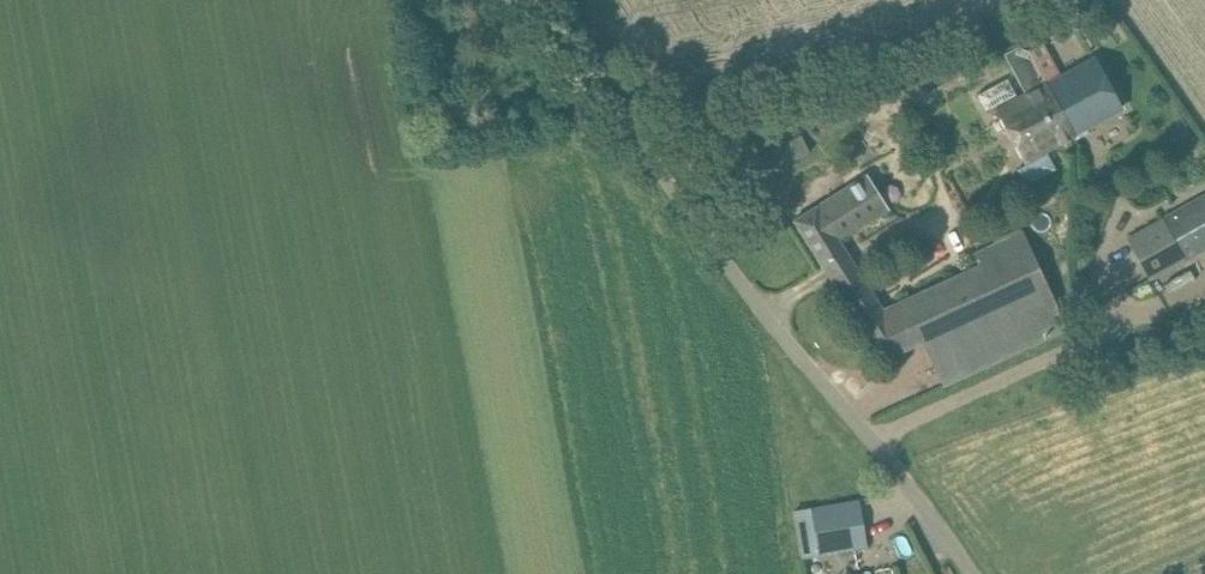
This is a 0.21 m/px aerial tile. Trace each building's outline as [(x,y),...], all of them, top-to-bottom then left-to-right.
[(1040,35),(1025,43),(1074,134),(1102,119),(1100,115),(1117,106),(1119,110),(1121,108),(1094,58),(1062,75),(1040,35)] [(1009,78),(979,94),(987,109),(995,105),(1025,160),(1028,159),(1030,163),(1018,169),(1026,184),(1056,168),(1045,149),(1074,134),(1025,43),(1005,54),(1025,91),(1017,95),(1009,78)] [(810,152),(801,136),(772,151),(780,168),(810,152)] [(867,174),(794,220),(883,360),(945,331),(965,373),(1067,327),(1023,231),(974,254),(979,266),(883,310),(855,265),(847,252),(839,240),(890,209),(867,174)] [(1127,239),(1149,279),(1204,248),(1204,196),(1127,239)] [(859,500),(835,504),(812,508),(820,555),(867,547),(859,500)]
